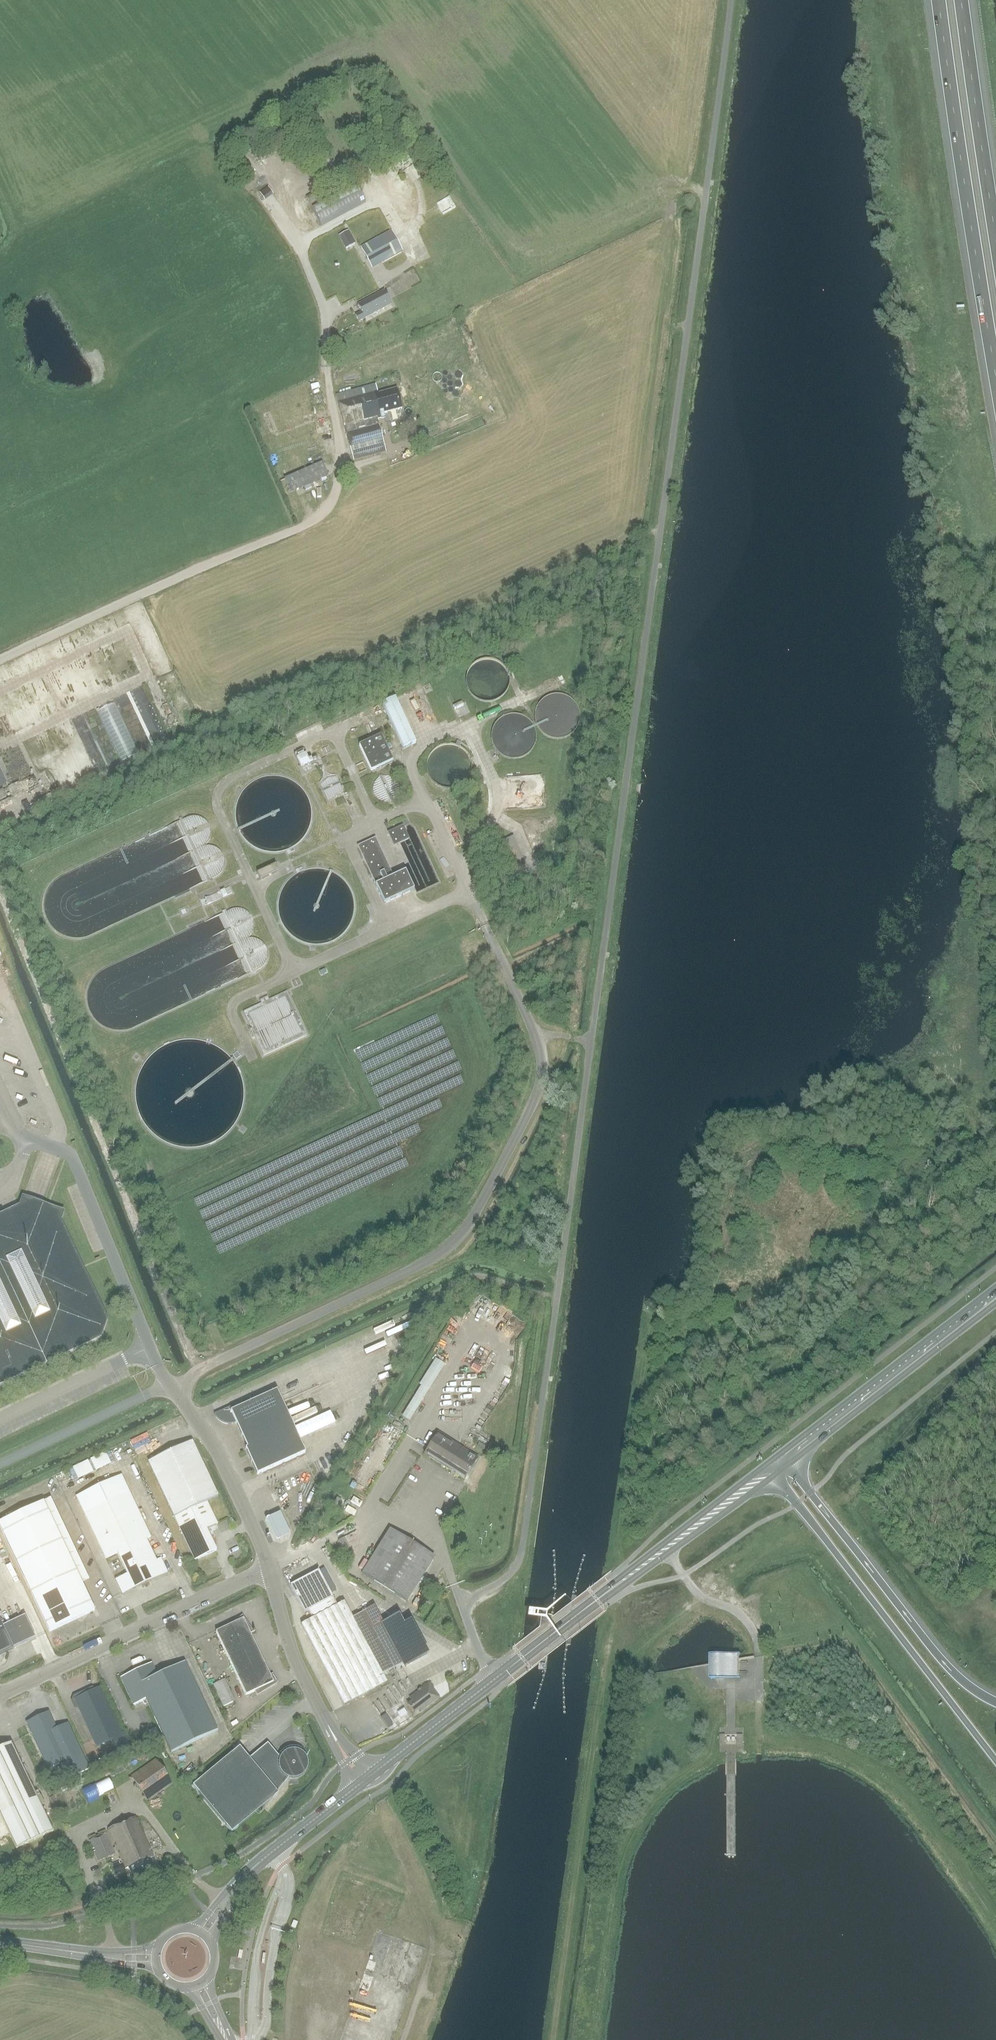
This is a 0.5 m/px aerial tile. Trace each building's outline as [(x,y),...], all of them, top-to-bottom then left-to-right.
[(321,223),(365,200),(356,183),(312,206),(321,223)] [(268,199),(276,193),(271,185),(263,191),(268,199)] [(310,205),(320,199),(316,191),(306,197),(310,205)] [(445,213),(458,206),(452,195),(438,202),(445,213)] [(391,230),(361,247),(372,268),(403,251),(391,230)] [(348,231),(339,236),(346,248),(355,243),(348,231)] [(359,322),(392,305),(384,291),(358,305),(362,312),(356,315),(359,322)] [(384,413),(402,409),(397,389),(379,394),(376,385),(336,396),(354,460),(386,451),(377,419),(381,418),(381,419),(385,418),(384,413)] [(267,435),(274,433),(266,412),(260,414),(267,435)] [(419,433),(409,437),(411,442),(421,438),(419,433)] [(284,479),(290,493),(328,477),(322,462),(284,479)] [(383,704),(403,748),(415,742),(395,699),(383,704)] [(461,715),(470,711),(465,701),(456,705),(461,715)] [(371,771),(382,766),(393,761),(381,735),(359,745),(371,771)] [(295,754),(300,767),(300,768),(299,768),(302,776),(315,771),(314,767),(317,766),(318,768),(326,765),(325,764),(327,763),(325,759),(322,760),(320,756),(308,761),(304,750),(295,754)] [(329,798),(346,793),(343,783),(326,789),(329,798)] [(408,838),(403,826),(389,833),(394,845),(408,838)] [(502,841),(517,875),(528,870),(513,836),(502,841)] [(393,877),(389,870),(375,839),(359,846),(373,877),(374,877),(377,884),(375,885),(384,904),(414,890),(406,871),(393,877)] [(275,865),(258,873),(261,879),(278,871),(275,865)] [(229,887),(220,891),(223,897),(232,893),(229,887)] [(264,1056),(307,1035),(287,992),(269,1001),(267,997),(259,1001),(261,1004),(244,1012),(251,1029),(249,1030),(253,1039),(255,1038),(264,1056)] [(98,1336),(104,1319),(80,1269),(80,1267),(58,1221),(61,1212),(48,1208),(46,1207),(43,1206),(40,1205),(26,1200),(23,1199),(22,1199),(19,1207),(0,1216),(0,1383),(98,1336)] [(408,1332),(395,1338),(398,1345),(411,1339),(408,1332)] [(405,1415),(414,1420),(448,1362),(439,1357),(405,1415)] [(269,1391),(270,1393),(250,1403),(248,1399),(214,1414),(215,1415),(215,1416),(216,1416),(216,1417),(217,1418),(217,1419),(218,1419),(219,1420),(219,1421),(220,1421),(221,1422),(222,1422),(223,1423),(224,1423),(225,1423),(226,1424),(227,1424),(228,1424),(229,1424),(230,1424),(231,1424),(232,1424),(236,1423),(247,1448),(246,1448),(246,1449),(257,1474),(262,1472),(305,1453),(299,1439),(335,1423),(330,1411),(294,1427),(276,1388),(269,1391)] [(480,1458),(447,1438),(438,1432),(437,1432),(422,1455),(465,1481),(468,1477),(472,1480),(484,1467),(477,1462),(480,1458)] [(218,1524),(207,1501),(218,1496),(192,1441),(148,1461),(174,1517),(195,1560),(217,1550),(207,1529),(218,1524)] [(72,1466),(77,1478),(117,1462),(112,1450),(72,1466)] [(151,1537),(122,1475),(77,1497),(106,1559),(118,1553),(128,1575),(116,1580),(122,1595),(168,1574),(161,1559),(157,1561),(147,1540),(151,1537)] [(44,1502),(0,1522),(0,1526),(50,1632),(95,1610),(83,1584),(90,1580),(51,1498),(44,1502)] [(338,1507),(342,1501),(337,1498),(334,1504),(338,1507)] [(295,1533),(284,1510),(269,1517),(280,1540),(295,1533)] [(406,1602),(435,1557),(390,1528),(361,1574),(406,1602)] [(319,1570),(291,1586),(305,1613),(309,1611),(313,1619),(302,1625),(344,1705),(387,1682),(383,1674),(404,1663),(405,1666),(427,1654),(409,1622),(403,1625),(398,1614),(376,1626),(367,1610),(353,1618),(345,1602),(338,1606),(319,1570)] [(36,1638),(25,1616),(3,1626),(0,1619),(0,1655),(36,1638)] [(271,1676),(259,1651),(252,1635),(255,1633),(243,1616),(236,1622),(236,1623),(217,1632),(247,1695),(255,1691),(257,1695),(278,1684),(273,1675),(271,1676)] [(739,1656),(738,1656),(712,1656),(712,1677),(716,1677),(716,1678),(723,1678),(723,1677),(739,1677),(739,1656)] [(218,1731),(207,1707),(186,1662),(158,1675),(152,1662),(121,1677),(134,1705),(146,1699),(172,1753),(218,1731)] [(226,1678),(216,1683),(226,1705),(236,1701),(226,1678)] [(420,1712),(439,1698),(428,1683),(409,1698),(412,1701),(408,1704),(414,1713),(419,1710),(420,1712)] [(97,1746),(112,1739),(121,1758),(134,1752),(125,1732),(122,1734),(100,1687),(75,1699),(97,1746)] [(27,1723),(48,1768),(59,1763),(66,1778),(89,1767),(69,1724),(57,1729),(50,1713),(27,1723)] [(740,1742),(740,1734),(729,1733),(729,1742),(740,1742)] [(38,1798),(12,1743),(0,1748),(0,1814),(16,1848),(53,1830),(38,1798)] [(249,1758),(240,1747),(193,1786),(232,1833),(279,1794),(277,1792),(289,1778),(292,1778),(294,1779),(296,1778),(297,1778),(299,1777),(301,1776),(303,1775),(305,1773),(306,1771),(307,1767),(307,1766),(307,1763),(307,1762),(307,1760),(306,1758),(305,1757),(303,1755),(301,1753),(299,1752),(295,1751),(292,1751),(290,1751),(287,1752),(284,1754),(283,1756),(281,1759),(268,1743),(249,1758)] [(148,1800),(173,1783),(156,1759),(138,1771),(136,1768),(131,1772),(133,1775),(131,1776),(148,1800)] [(61,1788),(52,1792),(54,1797),(63,1793),(61,1788)] [(108,1794),(114,1804),(121,1800),(115,1790),(108,1794)] [(115,1874),(126,1869),(129,1868),(133,1879),(155,1870),(150,1859),(153,1858),(136,1818),(109,1830),(122,1861),(111,1865),(115,1874)] [(115,1854),(106,1833),(89,1840),(93,1849),(94,1848),(95,1851),(94,1851),(98,1861),(115,1854)]
